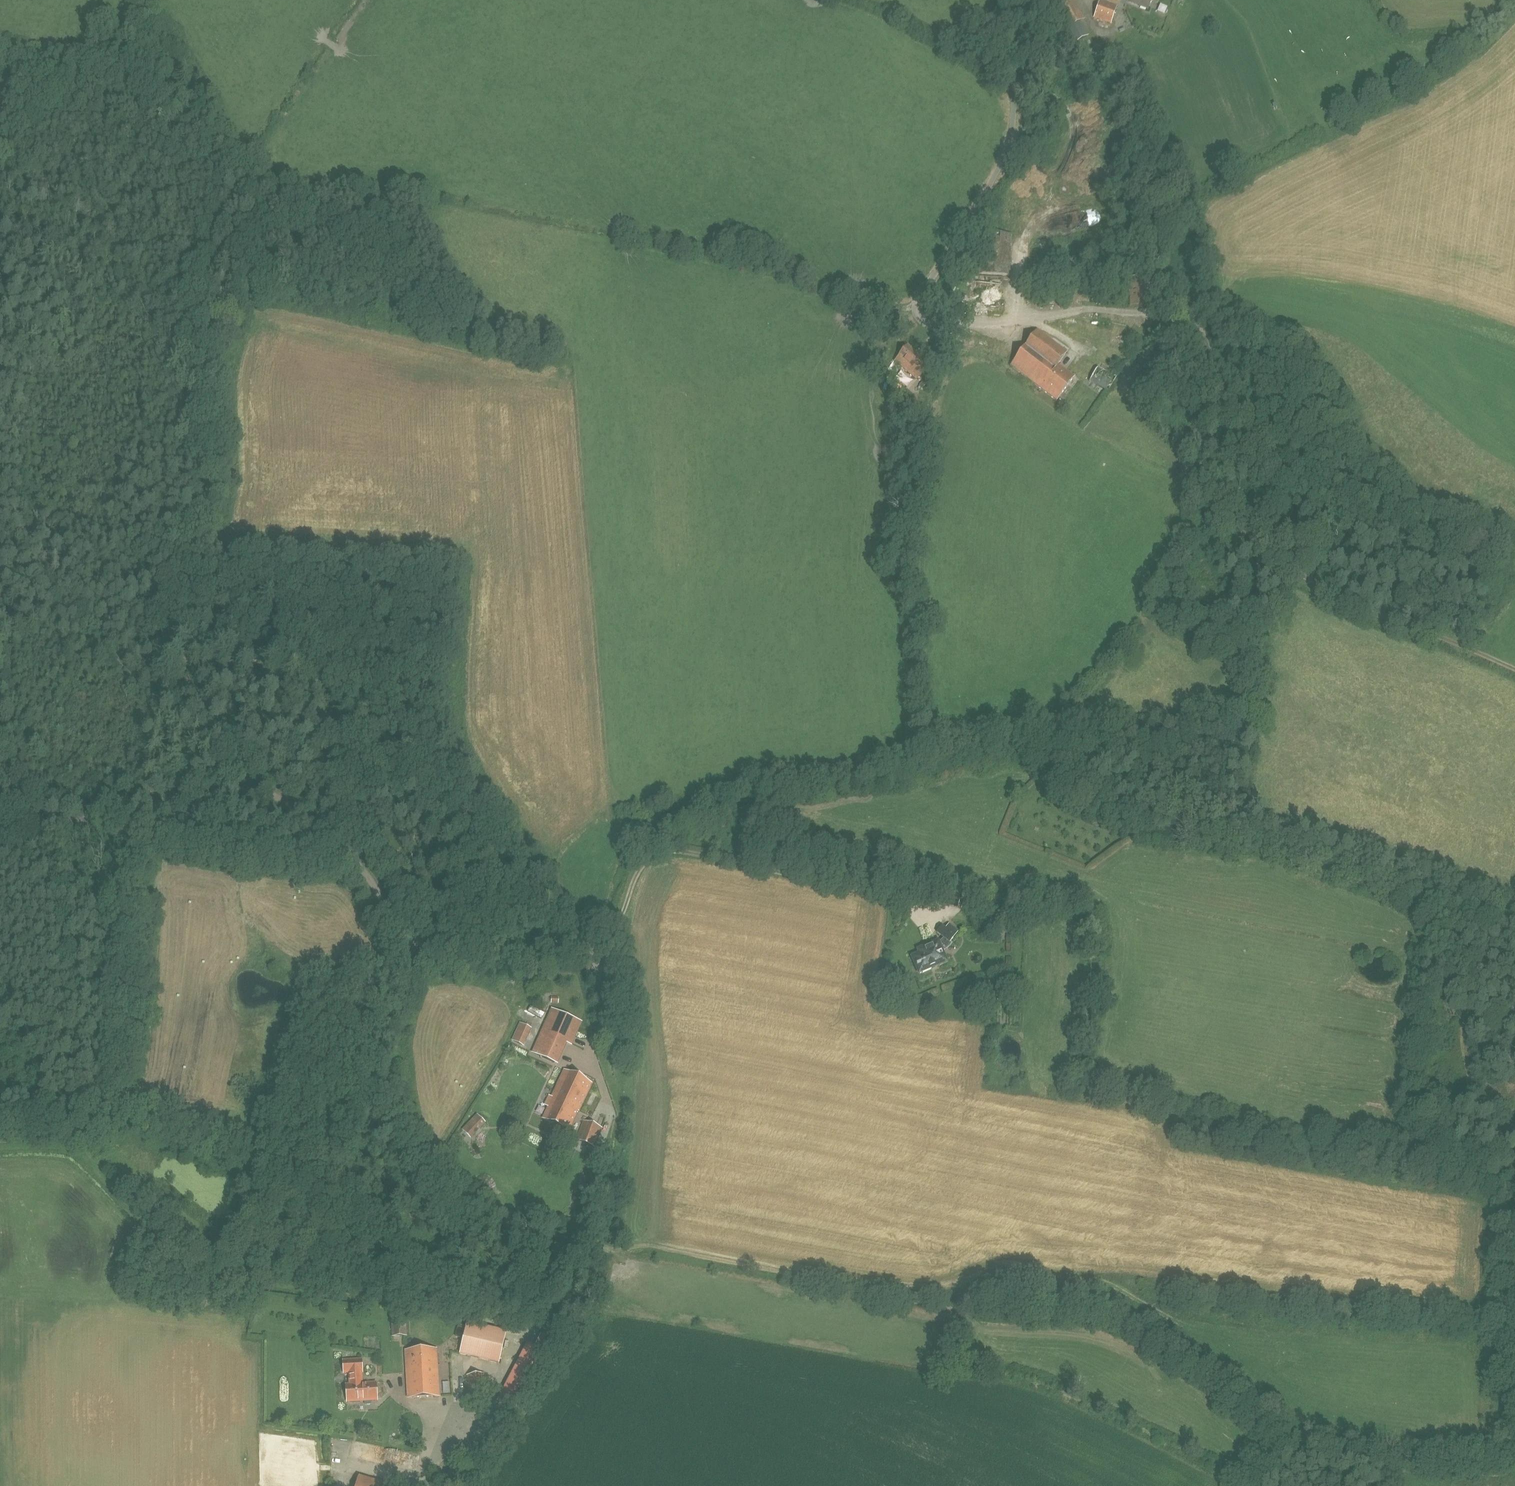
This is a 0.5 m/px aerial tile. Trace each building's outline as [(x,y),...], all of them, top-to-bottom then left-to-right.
[(1069,2),(1068,0),(1048,0),(1054,10),(1069,2)] [(1128,2),(1147,9),(1151,0),(1129,0),(1128,2)] [(1094,17),(1111,23),(1117,7),(1100,1),(1094,17)] [(1081,23),(1066,31),(1073,44),(1088,36),(1081,23)] [(981,234),(979,274),(1001,275),(1009,275),(1011,235),(981,234)] [(1065,296),(1080,288),(1074,277),(1059,286),(1065,296)] [(1011,365),(1056,400),(1074,377),(1058,364),(1067,352),(1038,330),(1011,365)] [(918,355),(915,353),(907,346),(898,356),(899,357),(895,361),(917,379),(920,375),(921,375),(929,365),(918,355)] [(1090,381),(1109,391),(1116,376),(1097,366),(1090,381)] [(946,902),(958,905),(960,896),(948,893),(946,902)] [(971,912),(975,900),(965,897),(961,908),(971,912)] [(938,943),(938,942),(918,950),(920,954),(912,957),(919,973),(922,972),(922,974),(932,970),(931,968),(946,961),(942,951),(944,950),(946,949),(948,948),(950,946),(951,944),(949,943),(950,942),(950,943),(959,931),(949,924),(945,929),(941,926),(936,933),(943,938),(942,939),(941,941),(940,942),(938,943)] [(552,1008),(532,1053),(558,1064),(568,1044),(572,1046),(583,1022),(552,1008)] [(525,1047),(533,1029),(519,1022),(511,1040),(525,1047)] [(543,1118),(542,1119),(547,1121),(568,1131),(591,1083),(564,1070),(552,1097),(550,1101),(551,1101),(548,1107),(543,1118)] [(477,1115),(462,1130),(470,1138),(485,1123),(477,1115)] [(583,1120),(575,1139),(595,1148),(603,1128),(583,1120)] [(282,1252),(296,1249),(294,1238),(280,1241),(282,1252)] [(392,1320),(393,1336),(405,1336),(404,1320),(392,1320)] [(459,1355),(499,1364),(507,1332),(467,1322),(459,1355)] [(498,1401),(516,1410),(546,1353),(527,1343),(498,1401)] [(405,1350),(407,1398),(438,1397),(436,1349),(405,1350)] [(347,1402),(363,1401),(377,1400),(376,1383),(362,1384),(361,1372),(362,1372),(361,1360),(343,1361),(344,1373),(349,1373),(349,1385),(346,1385),(347,1402)] [(466,1375),(468,1396),(486,1394),(484,1373),(466,1375)] [(463,1472),(452,1466),(444,1481),(454,1485),(455,1485),(463,1472)] [(360,1475),(355,1485),(389,1485),(360,1475)]
